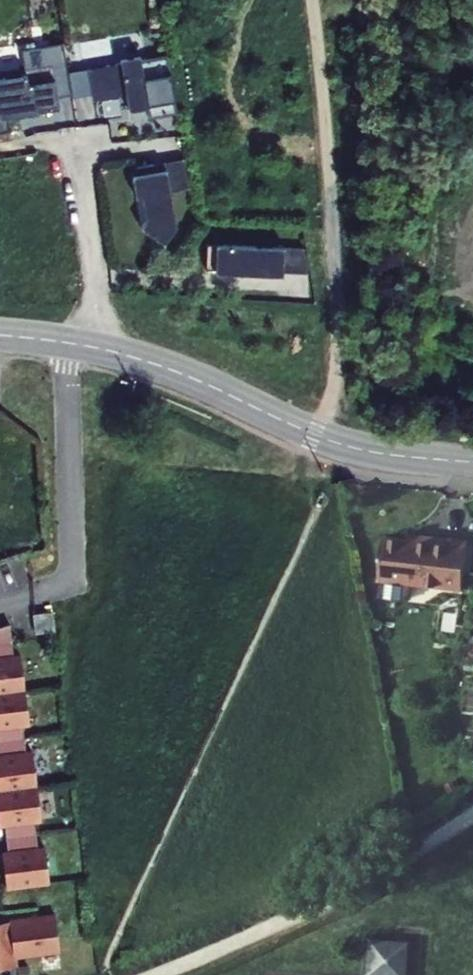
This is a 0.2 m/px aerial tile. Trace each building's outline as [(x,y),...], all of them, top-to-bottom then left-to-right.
[(167,121),(157,63),(130,68),(129,63),(109,66),(110,70),(100,72),(104,98),(114,97),(115,102),(118,118),(136,115),(138,126),(167,121)] [(62,115),(55,70),(42,72),(47,117),(62,115)] [(42,72),(0,79),(0,122),(47,117),(42,72)] [(114,97),(104,98),(100,72),(79,75),(85,107),(115,102),(114,97)] [(180,194),(175,166),(143,171),(144,179),(156,177),(160,198),(180,194)] [(139,222),(134,229),(166,230),(156,177),(144,179),(143,171),(126,175),(127,182),(122,183),(125,205),(135,203),(139,222)] [(166,233),(166,230),(134,229),(130,235),(153,251),(166,233)] [(272,279),(273,254),(206,252),(205,276),(272,279)] [(295,280),(293,255),(273,254),(272,279),(295,280)] [(463,591),(469,543),(434,539),(433,544),(385,538),(380,581),(382,582),(381,599),(384,599),(383,602),(408,605),(408,602),(411,603),(413,585),(463,591)] [(23,671),(21,659),(14,660),(10,627),(0,630),(0,675),(23,671)] [(23,671),(0,675),(0,828),(5,827),(7,841),(9,856),(3,857),(6,888),(49,877),(25,693),(23,671)] [(56,917),(0,924),(0,971),(17,968),(16,958),(61,953),(56,917)] [(395,956),(394,956),(383,942),(357,941),(355,974),(394,974),(395,956)]
